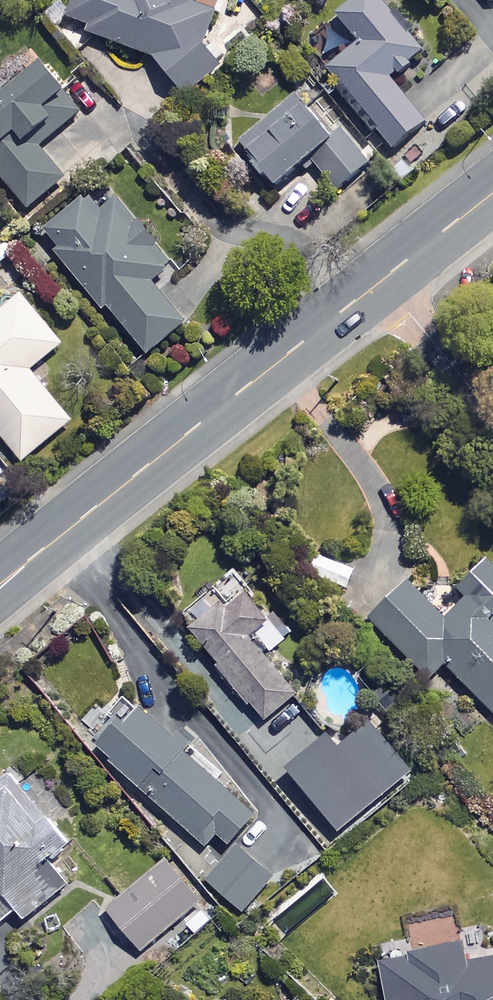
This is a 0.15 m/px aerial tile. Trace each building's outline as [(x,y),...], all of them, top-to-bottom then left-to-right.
[(214,10),(191,3),(192,0),(77,0),(71,18),(91,25),(88,34),(152,54),(183,95),(220,67),(203,45),(214,10)] [(379,0),(353,0),(336,14),(358,41),(323,69),(389,150),(424,121),(388,77),(421,51),(379,0)] [(40,59),(0,92),(0,174),(29,209),(65,179),(38,147),(83,111),(40,59)] [(270,188),(301,164),(306,171),(315,164),(336,190),(368,164),(339,128),(327,137),(294,95),(234,143),(270,188)] [(102,210),(89,194),(40,234),(103,309),(107,306),(147,353),(184,322),(150,281),(171,265),(116,199),(102,210)] [(21,294),(0,311),(0,434),(22,460),(71,420),(29,369),(61,343),(21,294)] [(356,568),(317,555),(311,575),(350,587),(356,568)] [(484,559),(457,585),(468,597),(446,619),(407,580),(369,618),(429,678),(444,663),(492,712),(492,568),(484,559)] [(190,629),(217,662),(213,665),(248,709),(252,706),(264,721),(301,691),(269,652),(286,639),(248,591),(226,609),(211,590),(190,607),(201,620),(190,629)] [(130,723),(120,714),(92,747),(205,845),(215,834),(226,844),(257,809),(142,710),(130,723)] [(325,732),(283,767),(337,832),(412,771),(369,719),(337,746),(325,732)] [(17,781),(0,794),(0,922),(17,909),(24,920),(68,888),(48,861),(66,847),(17,781)] [(273,878),(238,846),(207,880),(243,912),(273,878)] [(201,900),(166,859),(107,909),(141,950),(201,900)] [(466,960),(462,941),(379,956),(387,999),(492,999),(492,955),(466,960)]
